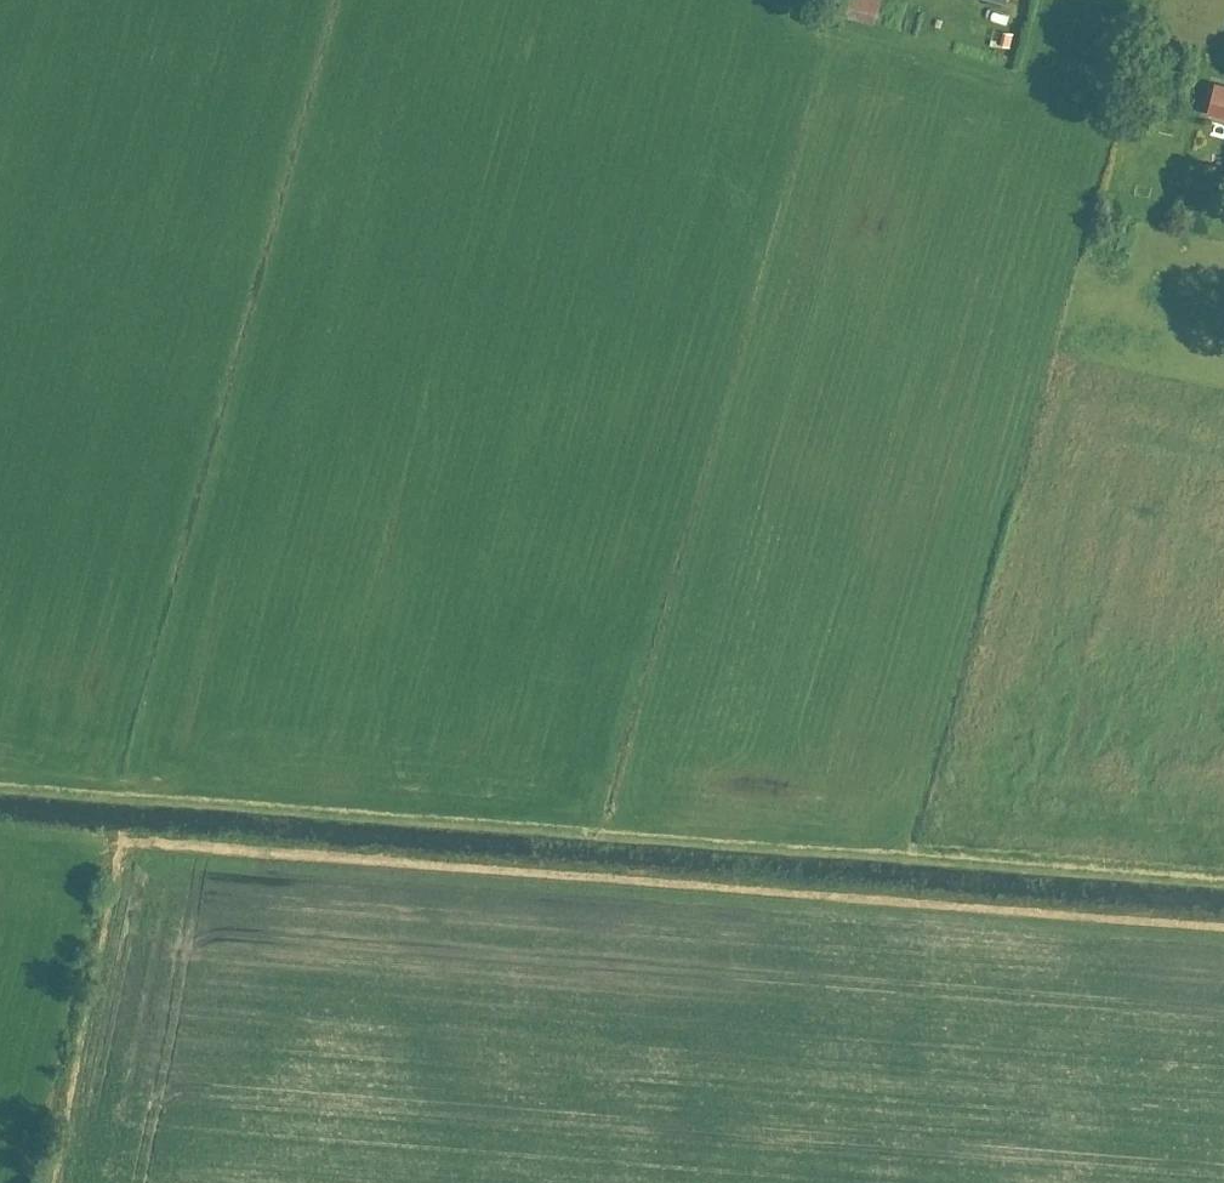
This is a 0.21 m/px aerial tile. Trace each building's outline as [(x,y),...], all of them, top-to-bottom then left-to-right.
[(879,0),(838,0),(834,16),(872,26),(879,0)] [(1214,87),(1207,114),(1223,118),(1223,89),(1214,87)]
